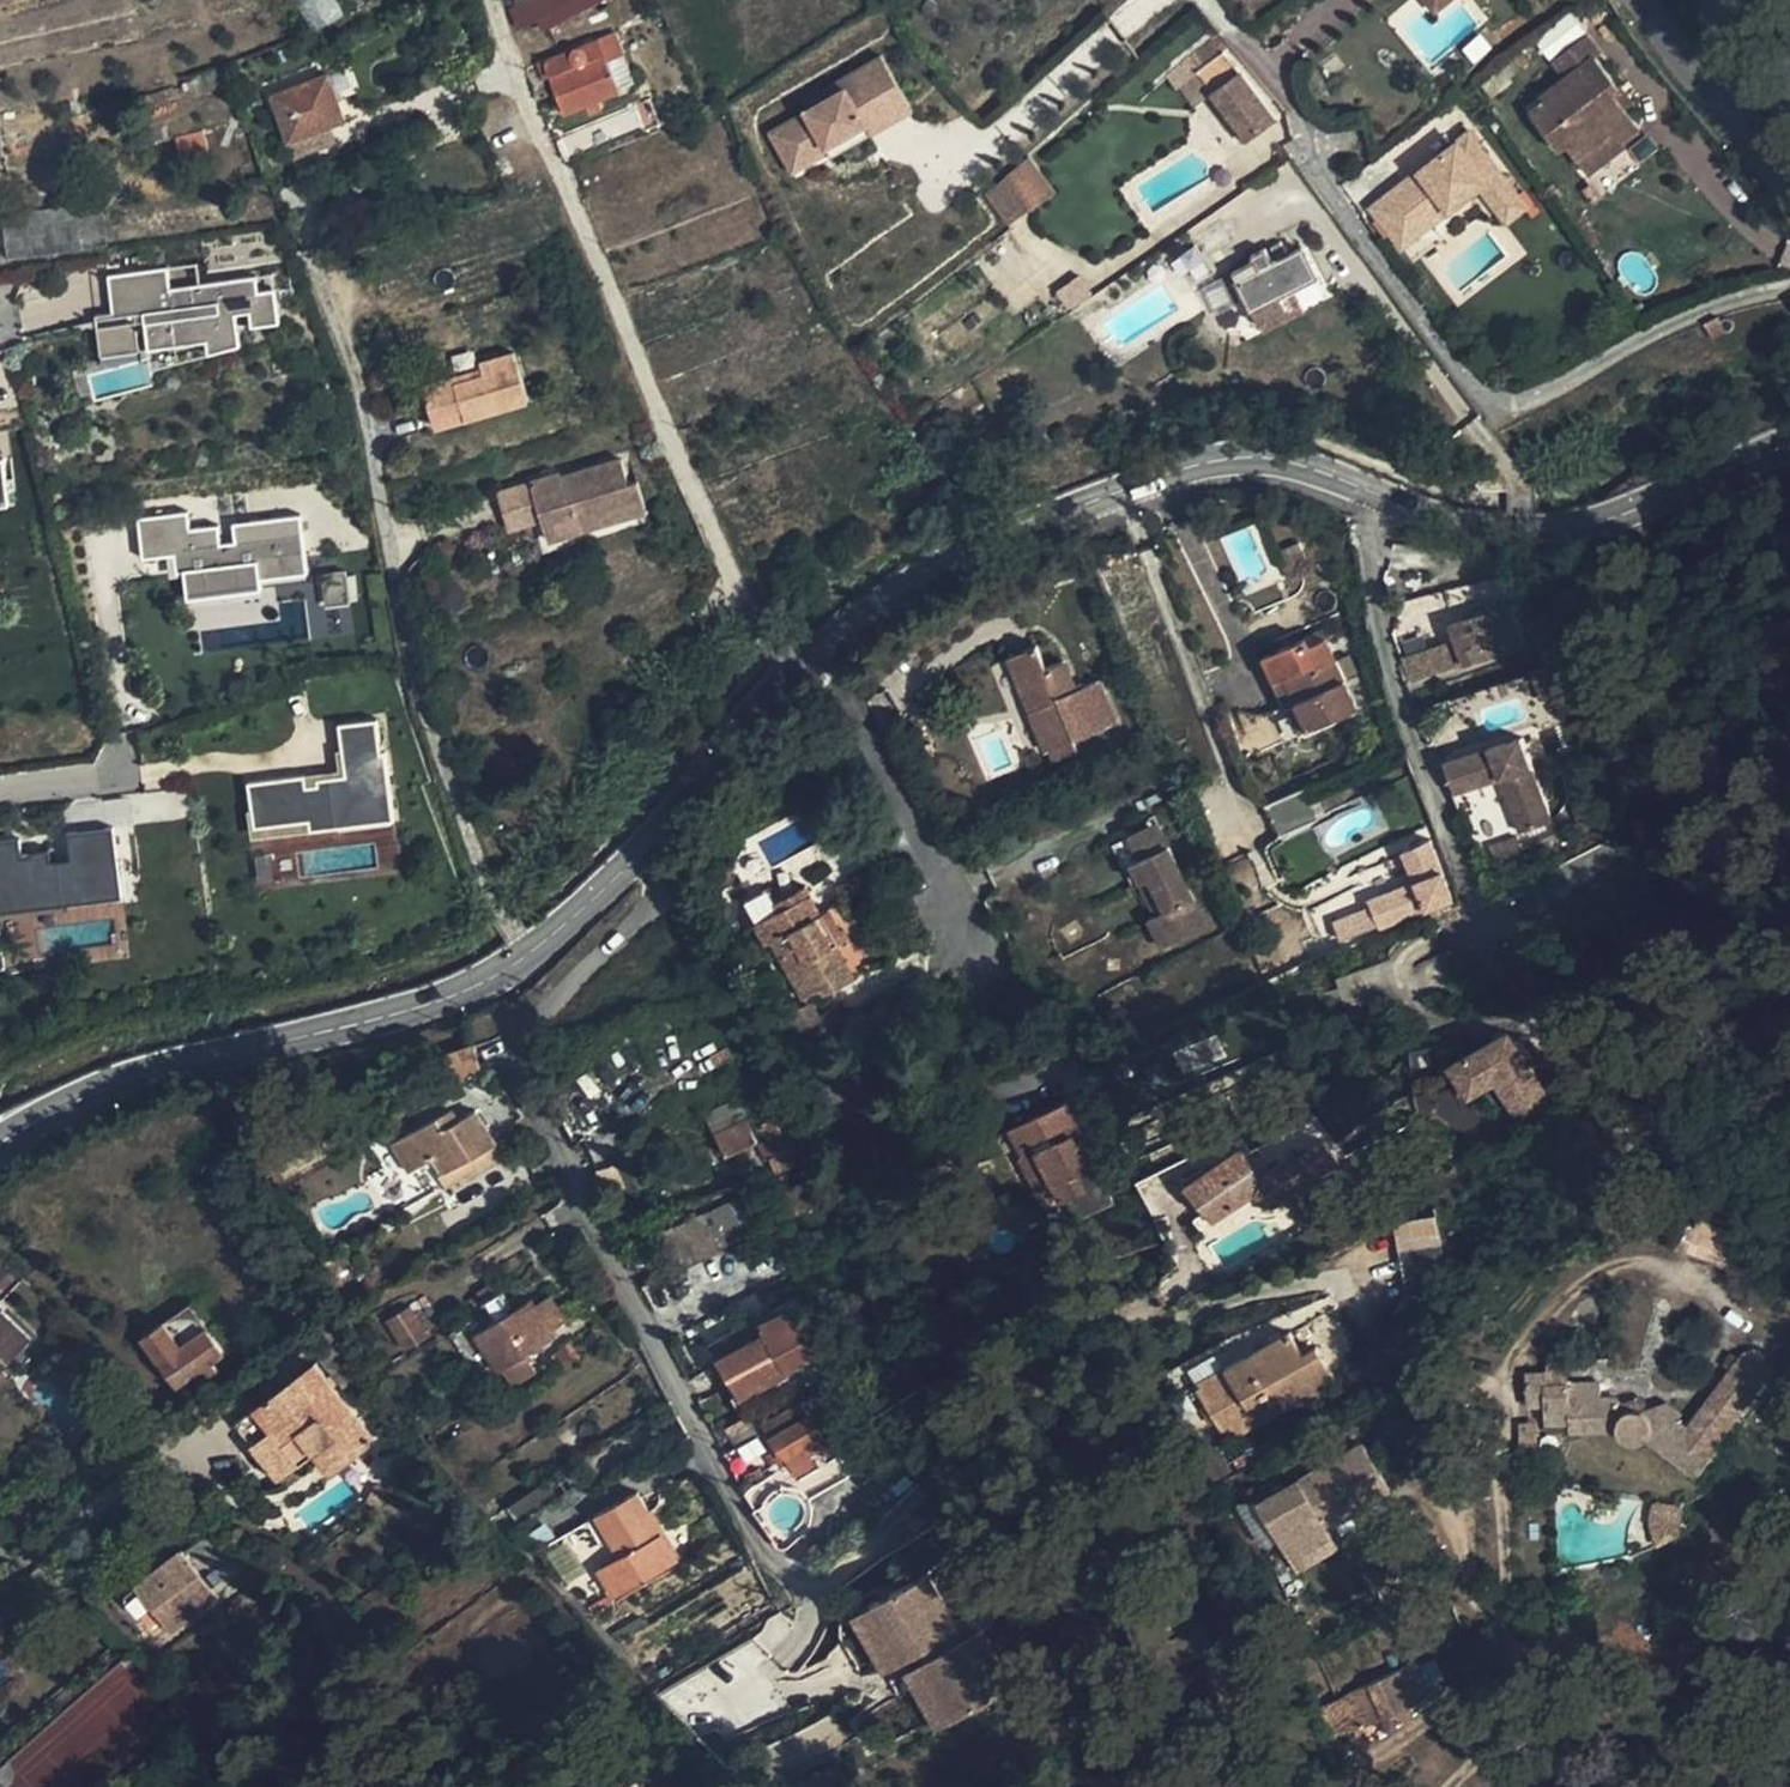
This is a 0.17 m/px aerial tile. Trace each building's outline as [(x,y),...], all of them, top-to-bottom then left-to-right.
[(536,21),(526,0),(507,10),(517,30),(536,21)] [(541,32),(605,0),(526,0),(541,32)] [(1431,12),(1443,3),(1440,0),(1421,0),(1431,12)] [(624,55),(615,32),(537,63),(543,79),(550,76),(564,114),(619,92),(618,88),(634,82),(624,55)] [(1565,145),(1576,160),(1611,133),(1619,144),(1640,128),(1624,108),(1613,93),(1619,88),(1593,55),(1599,51),(1585,34),(1552,59),(1565,77),(1540,97),(1544,101),(1528,113),(1557,151),(1565,145)] [(1210,95),(1247,141),(1276,120),(1240,74),(1239,74),(1210,39),(1188,57),(1200,72),(1197,74),(1212,94),(1210,95)] [(1200,72),(1188,57),(1179,63),(1180,64),(1164,77),(1175,90),(1182,85),(1197,74),(1200,72)] [(886,63),(763,125),(788,175),(911,113),(886,63)] [(270,96),(288,142),(328,126),(345,120),(327,74),(270,96)] [(1197,74),(1182,85),(1197,105),(1210,95),(1212,94),(1197,74)] [(1619,88),(1613,93),(1624,108),(1632,102),(1621,87),(1619,88)] [(328,126),(288,142),(294,159),(335,143),(328,126)] [(1402,184),(1371,208),(1392,235),(1438,199),(1447,211),(1479,186),(1506,221),(1525,206),(1468,133),(1417,172),(1421,177),(1405,189),(1402,184)] [(1611,133),(1576,160),(1587,175),(1622,148),(1619,144),(1611,133)] [(1028,157),(984,196),(1007,225),(1055,191),(1028,157)] [(1417,172),(1402,184),(1405,189),(1421,177),(1417,172)] [(1447,211),(1438,199),(1392,235),(1401,247),(1447,211)] [(1230,272),(1250,311),(1279,297),(1318,277),(1301,245),(1272,261),(1266,248),(1264,248),(1259,249),(1252,254),(1251,257),(1252,260),(1230,272)] [(279,323),(274,290),(258,292),(255,277),(170,289),(166,269),(107,277),(111,314),(142,309),(147,350),(206,342),(207,351),(240,346),(235,314),(249,313),(251,327),(279,323)] [(1080,275),(1056,292),(1067,308),(1091,291),(1080,275)] [(1287,310),(1279,297),(1250,311),(1257,326),(1287,310)] [(147,350),(142,309),(94,316),(100,357),(147,350)] [(1717,316),(1704,323),(1712,339),(1726,332),(1717,316)] [(452,378),(422,387),(434,428),(528,401),(514,353),(479,363),(481,369),(483,375),(454,384),(452,378)] [(452,378),(454,384),(483,375),(481,369),(452,378)] [(561,474),(530,484),(541,521),(542,525),(641,494),(637,481),(629,484),(621,460),(576,474),(579,485),(565,489),(561,474)] [(576,474),(562,478),(565,489),(579,485),(576,474)] [(507,531),(541,521),(530,484),(496,494),(507,531)] [(307,573),(300,516),(232,524),(234,542),(220,544),(217,526),(189,530),(187,513),(136,519),(141,560),(161,557),(163,572),(183,570),(187,599),(261,590),(260,579),(307,573)] [(582,529),(577,514),(542,525),(547,540),(582,529)] [(350,602),(346,572),(323,575),(327,606),(350,602)] [(1407,636),(1396,639),(1404,669),(1398,671),(1403,688),(1420,683),(1456,675),(1524,654),(1510,617),(1456,632),(1463,653),(1451,656),(1415,665),(1407,636)] [(1295,705),(1305,729),(1358,705),(1343,671),(1334,654),(1331,648),(1329,642),(1309,651),(1307,646),(1265,663),(1281,698),(1290,694),(1295,705)] [(1007,657),(1045,751),(1116,722),(1099,679),(1077,688),(1065,659),(1045,667),(1038,645),(1007,657)] [(1346,649),(1334,654),(1343,671),(1353,666),(1346,649)] [(1299,731),(1305,729),(1295,705),(1289,708),(1299,731)] [(311,830),(393,819),(385,753),(380,753),(376,720),(339,725),(346,781),(306,786),(304,775),(248,783),(254,827),(309,820),(311,830)] [(1443,766),(1454,800),(1498,785),(1516,838),(1551,827),(1521,740),(1443,766)] [(1210,939),(1157,827),(1127,841),(1132,851),(1141,870),(1121,880),(1130,899),(1150,889),(1166,923),(1147,932),(1140,935),(1154,965),(1210,939)] [(112,831),(68,836),(71,862),(48,865),(47,852),(22,855),(20,839),(0,841),(0,916),(121,900),(112,831)] [(1425,843),(1394,854),(1407,886),(1360,905),(1363,912),(1373,933),(1449,901),(1425,843)] [(1150,889),(1130,899),(1147,932),(1166,923),(1150,889)] [(769,950),(775,947),(798,993),(805,1006),(813,1003),(821,999),(824,1003),(847,992),(855,988),(854,986),(837,953),(845,948),(829,918),(821,922),(807,895),(779,910),(772,896),(743,910),(755,934),(759,931),(769,950)] [(1457,923),(1451,909),(1427,918),(1433,933),(1457,923)] [(1363,912),(1335,923),(1344,945),(1373,933),(1363,912)] [(805,1006),(798,993),(775,1004),(786,1024),(790,1023),(817,1009),(813,1003),(805,1006)] [(1464,1104),(1493,1088),(1511,1120),(1547,1100),(1510,1032),(1444,1068),(1464,1104)] [(481,1070),(474,1042),(445,1050),(449,1076),(481,1070)] [(1446,1068),(1409,1086),(1435,1140),(1472,1122),(1446,1068)] [(1010,1124),(1025,1154),(1043,1146),(1068,1196),(1091,1185),(1083,1168),(1097,1161),(1065,1097),(1010,1124)] [(441,1133),(458,1123),(452,1112),(435,1123),(441,1133)] [(458,1123),(441,1133),(435,1123),(391,1149),(405,1176),(434,1160),(444,1176),(494,1146),(474,1113),(458,1123)] [(792,1149),(795,1147),(781,1115),(760,1125),(754,1117),(711,1137),(722,1157),(752,1144),(760,1160),(786,1216),(815,1203),(792,1149)] [(1246,1145),(1187,1186),(1207,1214),(1229,1198),(1238,1210),(1258,1197),(1261,1201),(1267,1204),(1276,1205),(1279,1204),(1284,1201),(1345,1159),(1329,1135),(1303,1153),(1299,1148),(1265,1171),(1246,1145)] [(494,1146),(444,1176),(435,1182),(444,1196),(512,1157),(502,1141),(494,1146)] [(1043,1146),(1025,1154),(1050,1205),(1068,1196),(1043,1146)] [(612,1161),(621,1192),(644,1184),(640,1169),(635,1154),(612,1161)] [(744,1202),(642,1246),(658,1284),(698,1267),(760,1240),(744,1202)] [(1440,1271),(1433,1215),(1395,1220),(1397,1238),(1402,1277),(1440,1271)] [(784,1317),(799,1308),(793,1296),(708,1347),(715,1359),(784,1317)] [(475,1342),(496,1378),(524,1361),(549,1345),(546,1340),(561,1331),(546,1306),(532,1314),(529,1309),(475,1342)] [(799,1308),(784,1317),(805,1353),(821,1344),(799,1308)] [(225,1359),(206,1331),(190,1310),(164,1327),(143,1342),(176,1392),(225,1359)] [(30,1344),(0,1315),(0,1376),(30,1344)] [(408,1315),(388,1327),(407,1356),(426,1344),(408,1315)] [(784,1317),(715,1359),(736,1394),(805,1353),(784,1317)] [(1302,1355),(1288,1330),(1191,1384),(1224,1444),(1331,1383),(1313,1349),(1302,1355)] [(566,1346),(548,1361),(560,1376),(568,1369),(578,1360),(566,1346)] [(1569,1348),(1547,1349),(1546,1371),(1527,1372),(1528,1403),(1547,1401),(1548,1423),(1572,1422),(1573,1430),(1616,1427),(1618,1433),(1621,1437),(1628,1441),(1632,1442),(1636,1442),(1641,1442),(1644,1441),(1648,1439),(1643,1407),(1626,1408),(1621,1400),(1614,1395),(1608,1394),(1601,1395),(1600,1381),(1570,1381),(1569,1348)] [(1643,1407),(1648,1439),(1698,1476),(1719,1448),(1715,1444),(1729,1423),(1766,1372),(1766,1366),(1766,1362),(1762,1356),(1757,1353),(1751,1351),(1747,1352),(1741,1353),(1739,1356),(1705,1404),(1688,1428),(1677,1421),(1681,1413),(1665,1400),(1643,1407)] [(805,1353),(736,1394),(724,1401),(727,1405),(730,1411),(811,1362),(805,1353)] [(236,1422),(280,1478),(313,1451),(330,1474),(376,1438),(315,1359),(236,1422)] [(524,1361),(496,1378),(509,1397),(536,1381),(524,1361)] [(807,1418),(773,1441),(788,1463),(822,1439),(807,1418)] [(1364,1447),(1254,1499),(1290,1575),(1339,1552),(1324,1521),(1386,1492),(1364,1447)] [(1682,1530),(1683,1503),(1653,1496),(1649,1511),(1656,1543),(1682,1530)] [(639,1498),(594,1523),(615,1560),(593,1573),(611,1604),(677,1566),(639,1498)] [(136,1585),(172,1629),(252,1565),(219,1525),(187,1550),(184,1546),(136,1585)] [(588,1530),(544,1553),(555,1573),(561,1570),(598,1551),(588,1530)] [(950,1632),(917,1573),(861,1604),(894,1663),(950,1632)] [(894,1663),(861,1604),(844,1614),(877,1673),(894,1663)] [(1005,1689),(972,1630),(954,1640),(915,1661),(948,1720),(1005,1689)] [(915,1661),(954,1640),(950,1632),(894,1663),(898,1671),(915,1661)] [(948,1720),(915,1661),(898,1671),(931,1730),(948,1720)] [(1410,1666),(1319,1710),(1334,1740),(1425,1696),(1410,1666)] [(822,1723),(800,1735),(812,1757),(834,1745),(822,1723)]
